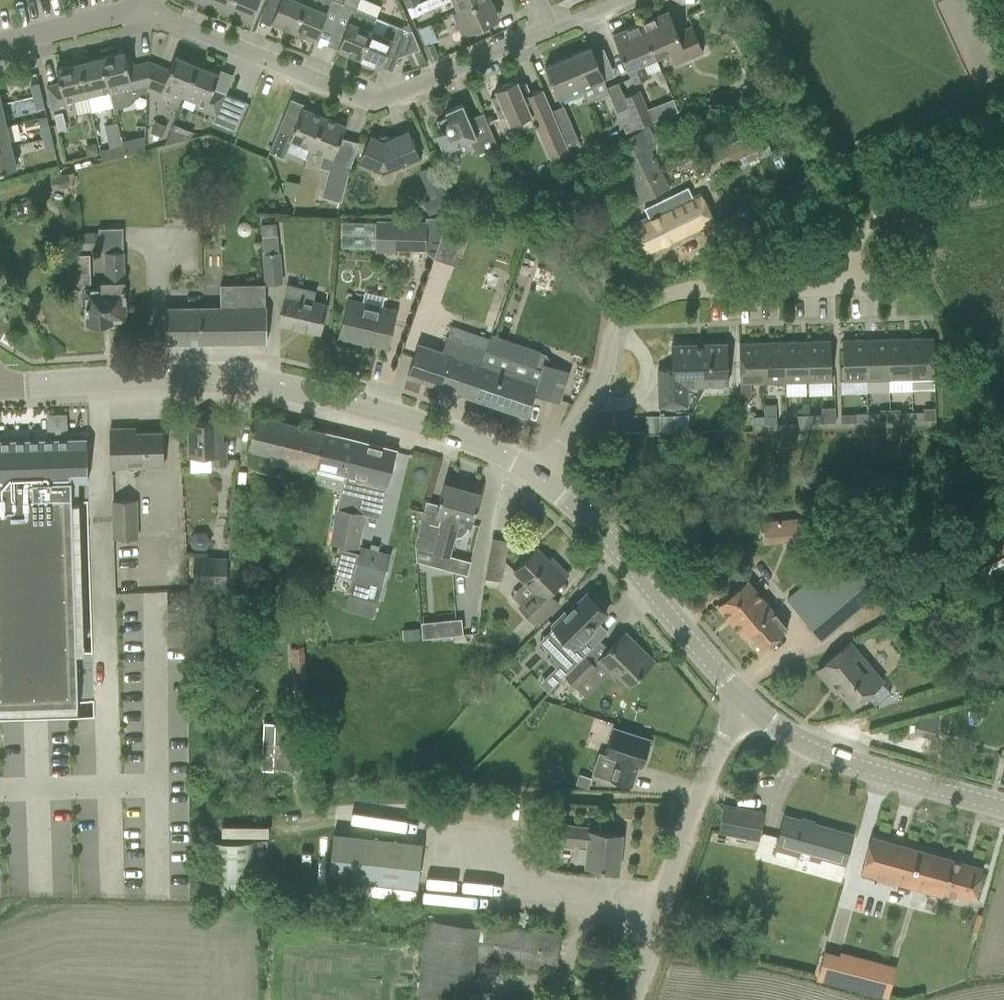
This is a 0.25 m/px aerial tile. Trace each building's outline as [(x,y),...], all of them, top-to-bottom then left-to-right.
[(228,13),(233,0),(197,0),(228,13)] [(228,13),(250,22),(259,0),(233,0),(228,13)] [(293,31),(304,4),(294,0),(268,0),(267,3),(278,7),(272,22),(293,31)] [(343,4),(345,0),(305,0),(304,4),(293,31),(315,40),(321,25),(333,30),(343,4)] [(420,1),(408,7),(410,17),(449,0),(423,0),(420,1)] [(458,10),(453,12),(463,35),(495,21),(492,15),(497,13),(491,0),(482,0),(458,10)] [(458,10),(482,0),(453,0),(458,10)] [(337,49),(359,58),(370,31),(368,30),(374,17),(343,4),(333,30),(344,34),(337,49)] [(668,11),(641,23),(656,57),(669,51),(674,64),(703,52),(692,26),(678,32),(668,11)] [(656,57),(641,23),(613,35),(628,69),(635,84),(649,78),(647,74),(660,68),(655,57),(656,57)] [(431,25),(419,30),(426,46),(432,43),(438,41),(431,25)] [(370,31),(359,58),(363,60),(361,65),(371,69),(373,64),(381,67),(387,52),(399,57),(420,49),(413,30),(397,26),(391,40),(370,31)] [(424,47),(427,53),(435,50),(432,43),(426,46),(424,47)] [(591,47),(568,57),(582,88),(604,79),(591,47)] [(435,50),(427,53),(430,60),(438,56),(435,50)] [(146,91),(148,88),(149,62),(133,65),(131,55),(126,57),(124,52),(101,57),(113,107),(124,104),(129,103),(132,100),(135,97),(138,93),(140,92),(146,91)] [(91,112),(113,107),(101,57),(88,61),(87,56),(79,58),(87,97),(91,112)] [(171,93),(184,98),(199,61),(190,57),(188,61),(175,56),(169,70),(149,62),(148,88),(170,97),(171,93)] [(582,88),(568,57),(545,67),(559,98),(582,88)] [(74,100),(87,97),(79,58),(69,60),(70,65),(56,68),(60,83),(47,86),(52,109),(75,104),(74,100)] [(199,61),(184,98),(197,103),(195,107),(216,116),(225,93),(213,88),(219,74),(206,69),(208,64),(199,61)] [(566,145),(551,110),(543,89),(531,94),(526,83),(520,85),(517,80),(510,83),(509,82),(501,85),(502,87),(495,90),(497,95),(490,98),(498,118),(505,115),(510,125),(517,122),(518,123),(525,121),(524,119),(531,116),(533,123),(532,123),(534,128),(535,127),(549,161),(569,153),(566,145)] [(637,126),(624,96),(618,81),(606,86),(627,133),(638,128),(637,126)] [(29,84),(32,97),(41,95),(38,82),(29,84)] [(760,82),(744,88),(749,100),(765,93),(760,82)] [(639,89),(624,96),(637,126),(652,121),(639,89)] [(41,95),(32,97),(35,109),(44,107),(41,95)] [(436,121),(441,132),(436,134),(444,152),(471,141),(477,155),(497,146),(483,113),(469,119),(463,104),(445,111),(447,116),(436,121)] [(563,105),(551,110),(566,145),(578,140),(563,105)] [(289,141),(311,150),(324,117),(303,108),(296,125),(283,119),(273,143),(268,153),(281,159),(286,148),(289,141)] [(54,115),(58,131),(66,129),(62,113),(54,115)] [(39,127),(42,139),(51,137),(46,115),(37,117),(39,127)] [(324,117),(311,150),(323,155),(319,167),(329,169),(321,196),(341,201),(350,169),(357,143),(341,138),(346,126),(324,117)] [(155,121),(150,131),(161,136),(166,126),(155,121)] [(101,157),(124,155),(121,122),(97,124),(101,157)] [(712,146),(722,165),(766,143),(757,124),(712,146)] [(11,148),(6,125),(0,127),(0,150),(11,148)] [(362,154),(358,164),(370,169),(372,165),(382,169),(404,160),(406,164),(420,158),(417,149),(409,131),(389,139),(389,136),(378,136),(378,139),(370,136),(362,154)] [(51,137),(42,139),(45,151),(54,149),(51,137)] [(617,153),(641,202),(668,189),(645,140),(617,153)] [(96,144),(86,146),(88,157),(98,154),(96,144)] [(0,150),(0,172),(16,168),(11,148),(0,150)] [(433,167),(420,173),(424,183),(438,177),(433,167)] [(68,174),(50,177),(52,190),(70,186),(68,174)] [(285,180),(282,194),(296,196),(299,183),(285,180)] [(648,211),(650,216),(631,225),(646,256),(714,223),(697,187),(648,211)] [(435,201),(439,210),(450,205),(446,196),(435,201)] [(32,199),(20,202),(23,214),(35,211),(32,199)] [(756,215),(736,223),(743,237),(762,229),(756,215)] [(376,220),(376,250),(393,251),(393,247),(424,247),(425,221),(376,220)] [(239,223),(237,226),(237,230),(239,234),(242,236),(246,236),(249,234),(251,230),(251,226),(249,223),(246,221),(242,221),(239,223)] [(262,253),(265,284),(282,283),(280,253),(279,253),(277,224),(261,225),(261,237),(262,237),(264,253),(262,253)] [(435,256),(456,263),(464,238),(442,231),(435,256)] [(79,249),(98,248),(97,232),(79,233),(79,249)] [(89,255),(67,255),(67,279),(77,279),(77,290),(82,290),(82,304),(86,303),(87,324),(90,324),(93,326),(98,326),(101,324),(112,324),(112,319),(125,319),(124,299),(123,252),(122,252),(105,252),(105,282),(101,282),(101,290),(90,290),(90,273),(89,255)] [(165,308),(165,323),(165,343),(267,342),(266,285),(221,285),(221,307),(165,308)] [(287,285),(278,323),(320,333),(326,305),(312,302),(314,292),(287,285)] [(339,337),(387,348),(396,309),(348,298),(339,337)] [(558,403),(569,371),(544,363),(541,370),(446,337),(442,351),(418,344),(407,376),(526,416),(534,394),(558,403)] [(910,338),(888,339),(889,379),(911,379),(910,338)] [(933,338),(910,338),(911,379),(934,378),(933,338)] [(866,380),(865,339),(842,340),(843,380),(866,380)] [(888,339),(865,339),(866,380),(889,379),(888,339)] [(830,340),(807,341),(808,381),(831,381),(830,340)] [(807,341),(784,342),(786,382),(808,381),(807,341)] [(763,383),(762,342),(739,343),(740,383),(763,383)] [(784,342),(762,342),(763,383),(786,382),(784,342)] [(658,369),(659,406),(687,405),(687,385),(728,384),(727,343),(671,345),(672,369),(658,369)] [(912,421),(912,412),(900,413),(900,421),(912,421)] [(924,412),(912,412),(912,421),(924,420),(924,412)] [(879,413),(867,414),(868,422),(880,421),(879,413)] [(868,422),(867,414),(855,414),(855,422),(868,422)] [(251,435),(247,450),(274,456),(272,463),(290,467),(290,466),(293,467),(316,473),(317,467),(341,473),(350,438),(325,432),(303,427),(256,415),(251,435)] [(809,423),(809,415),(797,415),(797,424),(809,423)] [(821,415),(809,415),(809,423),(821,423),(821,415)] [(764,425),(764,416),(752,417),(752,425),(764,425)] [(776,416),(764,416),(764,425),(776,424),(776,416)] [(212,455),(212,464),(226,464),(225,441),(221,441),(221,422),(189,423),(190,456),(212,455)] [(110,428),(111,448),(111,468),(163,467),(162,431),(124,433),(124,428),(110,428)] [(0,440),(0,721),(92,718),(83,437),(0,440)] [(350,438),(341,473),(344,474),(370,480),(366,495),(384,499),(397,450),(350,438)] [(466,531),(469,523),(471,524),(475,512),(480,493),(444,482),(436,510),(425,506),(415,542),(416,546),(448,555),(454,536),(457,536),(460,536),(466,531)] [(138,538),(137,501),(112,501),(114,538),(138,538)] [(340,511),(334,543),(357,547),(363,515),(340,511)] [(764,522),(766,541),(809,537),(807,518),(764,522)] [(487,560),(485,578),(500,580),(509,540),(492,536),(487,560)] [(344,550),(338,573),(353,578),(349,593),(377,601),(384,575),(390,555),(361,548),(359,555),(344,550)] [(519,606),(537,625),(559,603),(549,593),(568,574),(556,563),(554,566),(537,549),(514,571),(534,591),(519,606)] [(841,624),(826,606),(843,592),(838,586),(860,567),(845,549),(810,579),(825,597),(802,617),(822,640),(841,624)] [(193,584),(225,585),(226,559),(195,558),(193,584)] [(392,571),(390,581),(406,585),(409,575),(392,571)] [(746,635),(760,651),(786,629),(746,581),(718,604),(744,636),(746,635)] [(583,637),(606,613),(602,609),(605,606),(594,595),(591,598),(587,593),(566,614),(564,612),(565,611),(564,610),(550,624),(566,640),(547,658),(556,667),(543,679),(552,687),(593,646),(583,637)] [(419,628),(403,630),(404,640),(420,638),(419,628)] [(597,661),(613,677),(616,673),(629,685),(652,662),(636,646),(638,644),(626,632),(597,661)] [(832,657),(817,670),(829,685),(832,682),(852,706),(867,694),(876,704),(890,692),(881,682),(882,681),(849,643),(832,657)] [(301,647),(289,647),(291,684),(302,683),(301,647)] [(600,666),(587,654),(566,676),(578,687),(600,666)] [(645,762),(651,745),(649,745),(650,740),(613,728),(605,754),(617,758),(610,779),(631,786),(638,765),(642,766),(643,761),(645,762)] [(579,774),(576,784),(587,788),(591,778),(579,774)] [(718,831),(738,835),(760,839),(761,832),(765,813),(723,805),(718,831)] [(799,849),(844,861),(851,836),(785,818),(776,848),(797,854),(799,849)] [(585,867),(599,869),(619,871),(622,835),(590,831),(590,828),(553,824),(551,842),(587,846),(585,867)] [(328,876),(416,886),(423,843),(333,832),(328,876)] [(931,887),(973,899),(982,868),(872,837),(862,873),(929,892),(931,887)] [(254,842),(209,842),(209,894),(254,894),(254,842)] [(475,958),(537,967),(557,969),(561,935),(479,925),(475,958)] [(720,935),(739,941),(741,931),(723,926),(720,935)] [(824,953),(818,979),(870,992),(877,967),(824,953)]
